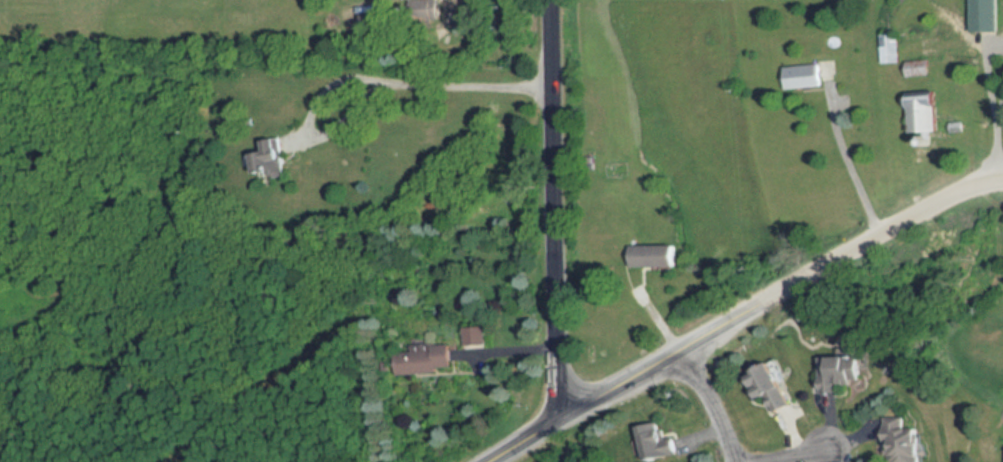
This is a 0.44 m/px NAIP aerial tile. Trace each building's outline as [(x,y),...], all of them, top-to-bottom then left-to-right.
[(970,33),(999,32),(999,0),(969,0),(970,33)] [(416,12),(419,17),(427,13),(425,8),(416,12)] [(362,14),(362,32),(396,32),(396,14),(362,14)] [(897,35),(881,35),(881,63),(897,63),(897,35)] [(829,63),(783,66),(785,87),(831,84),(829,63)] [(940,90),(911,90),(912,132),(940,132),(940,90)] [(287,162),(280,137),(266,141),(268,150),(256,153),(260,170),(287,162)] [(633,244),(633,267),(679,267),(679,244),(633,244)] [(465,327),(465,345),(487,345),(487,327),(465,327)] [(453,344),(395,347),(396,377),(454,374),(453,344)] [(821,389),(867,388),(866,355),(820,357),(821,389)] [(771,397),(776,413),(793,407),(778,363),(750,372),(759,401),(771,397)] [(926,427),(901,427),(901,419),(888,419),(887,461),(926,461),(926,427)] [(646,461),(649,461),(680,453),(673,427),(663,430),(661,421),(636,428),(646,461)]
